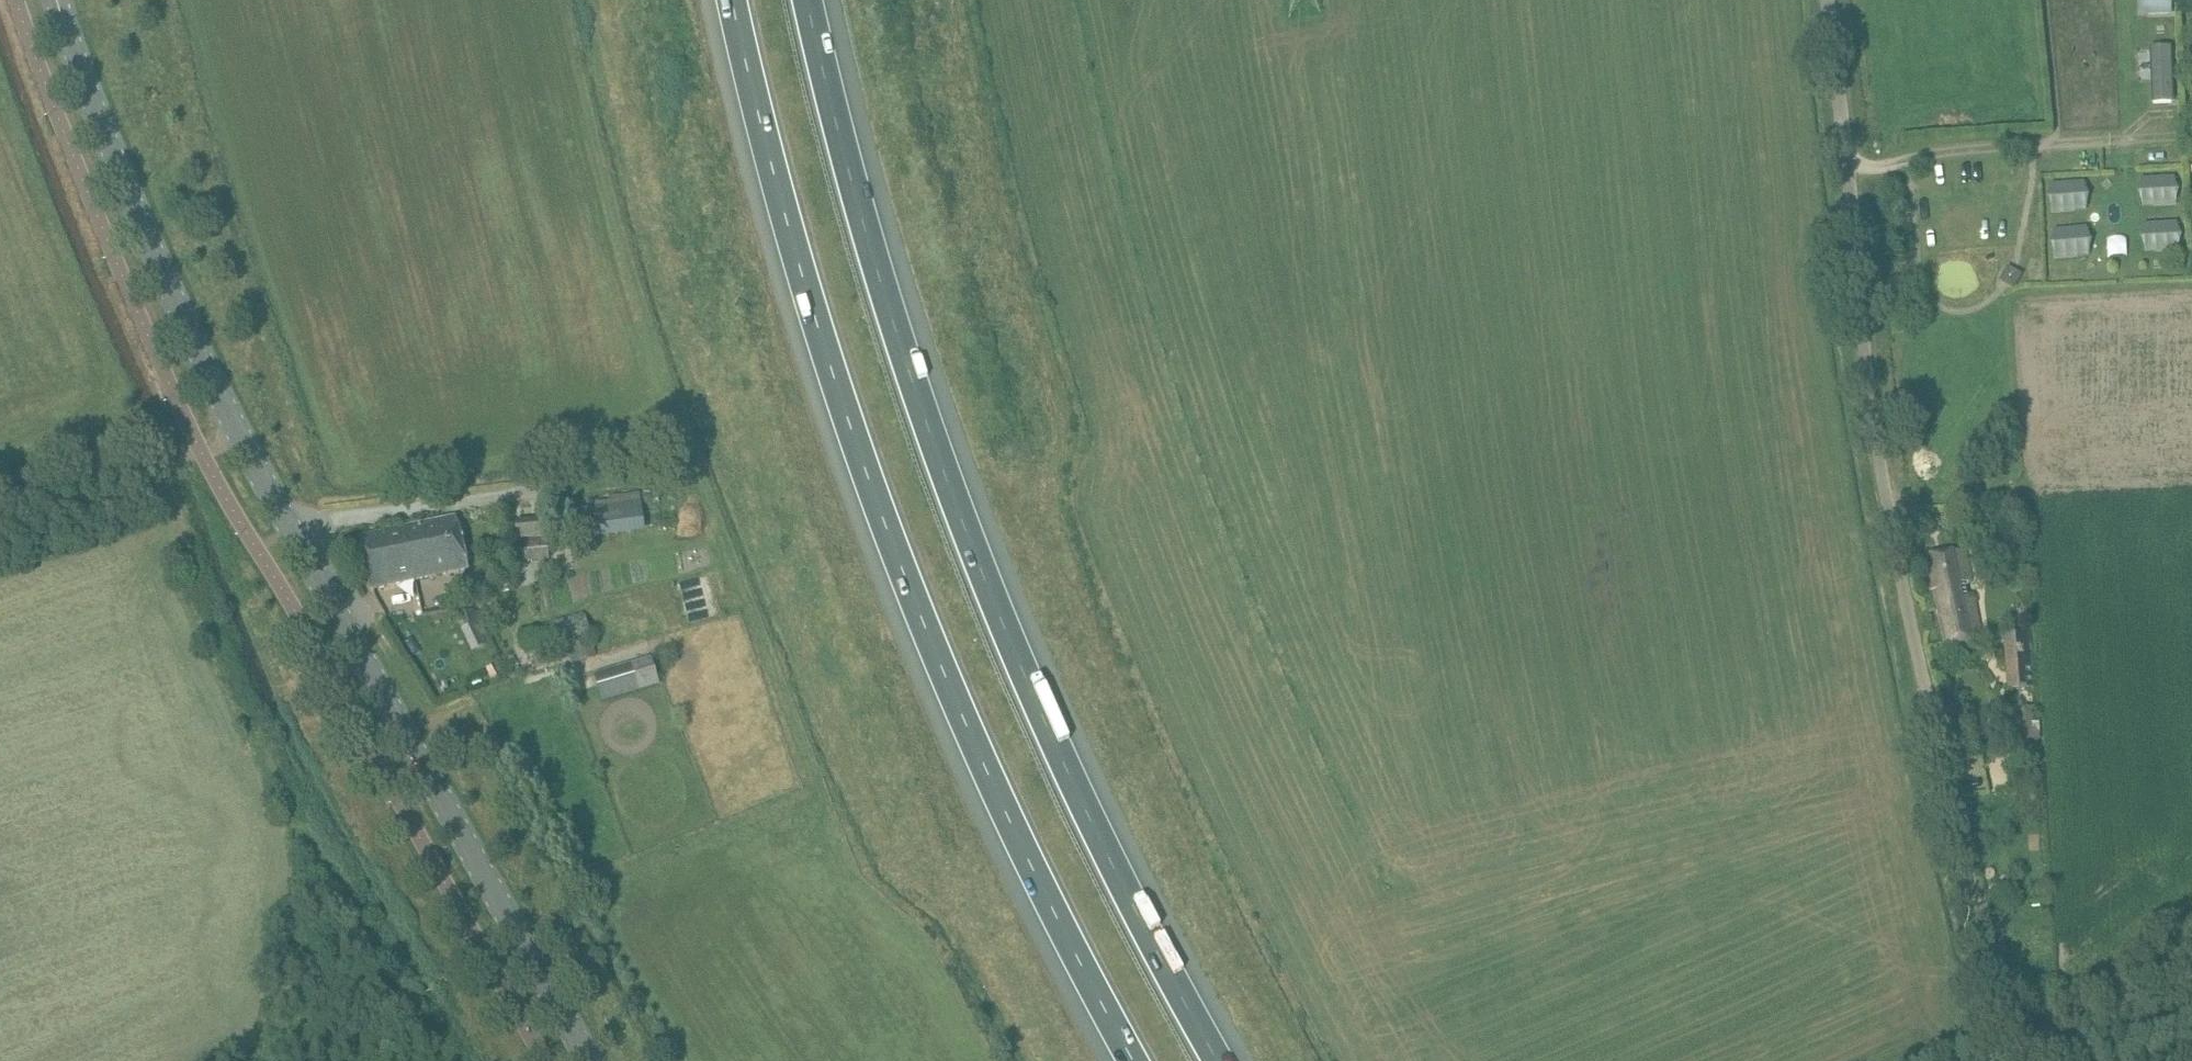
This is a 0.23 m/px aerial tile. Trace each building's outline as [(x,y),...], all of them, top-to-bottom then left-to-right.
[(579,509),(582,538),(645,531),(642,502),(579,509)] [(456,517),(405,527),(418,579),(468,568),(456,517)] [(516,523),(517,540),(511,540),(513,562),(550,559),(548,537),(546,537),(545,520),(516,523)] [(418,579),(405,527),(359,537),(371,589),(418,579)] [(1965,581),(1970,580),(1964,549),(1918,558),(1925,592),(1931,591),(1934,606),(1938,606),(1940,618),(1939,619),(1944,645),(1982,638),(1973,596),(1968,597),(1965,581)] [(516,624),(527,658),(593,637),(582,604),(516,624)] [(473,609),(461,615),(467,629),(479,623),(473,609)] [(2034,689),(2029,631),(2002,634),(2007,691),(2034,689)] [(660,684),(653,657),(594,674),(602,700),(660,684)] [(2015,711),(2017,738),(2020,737),(2022,757),(2039,756),(2036,709),(2015,711)]
